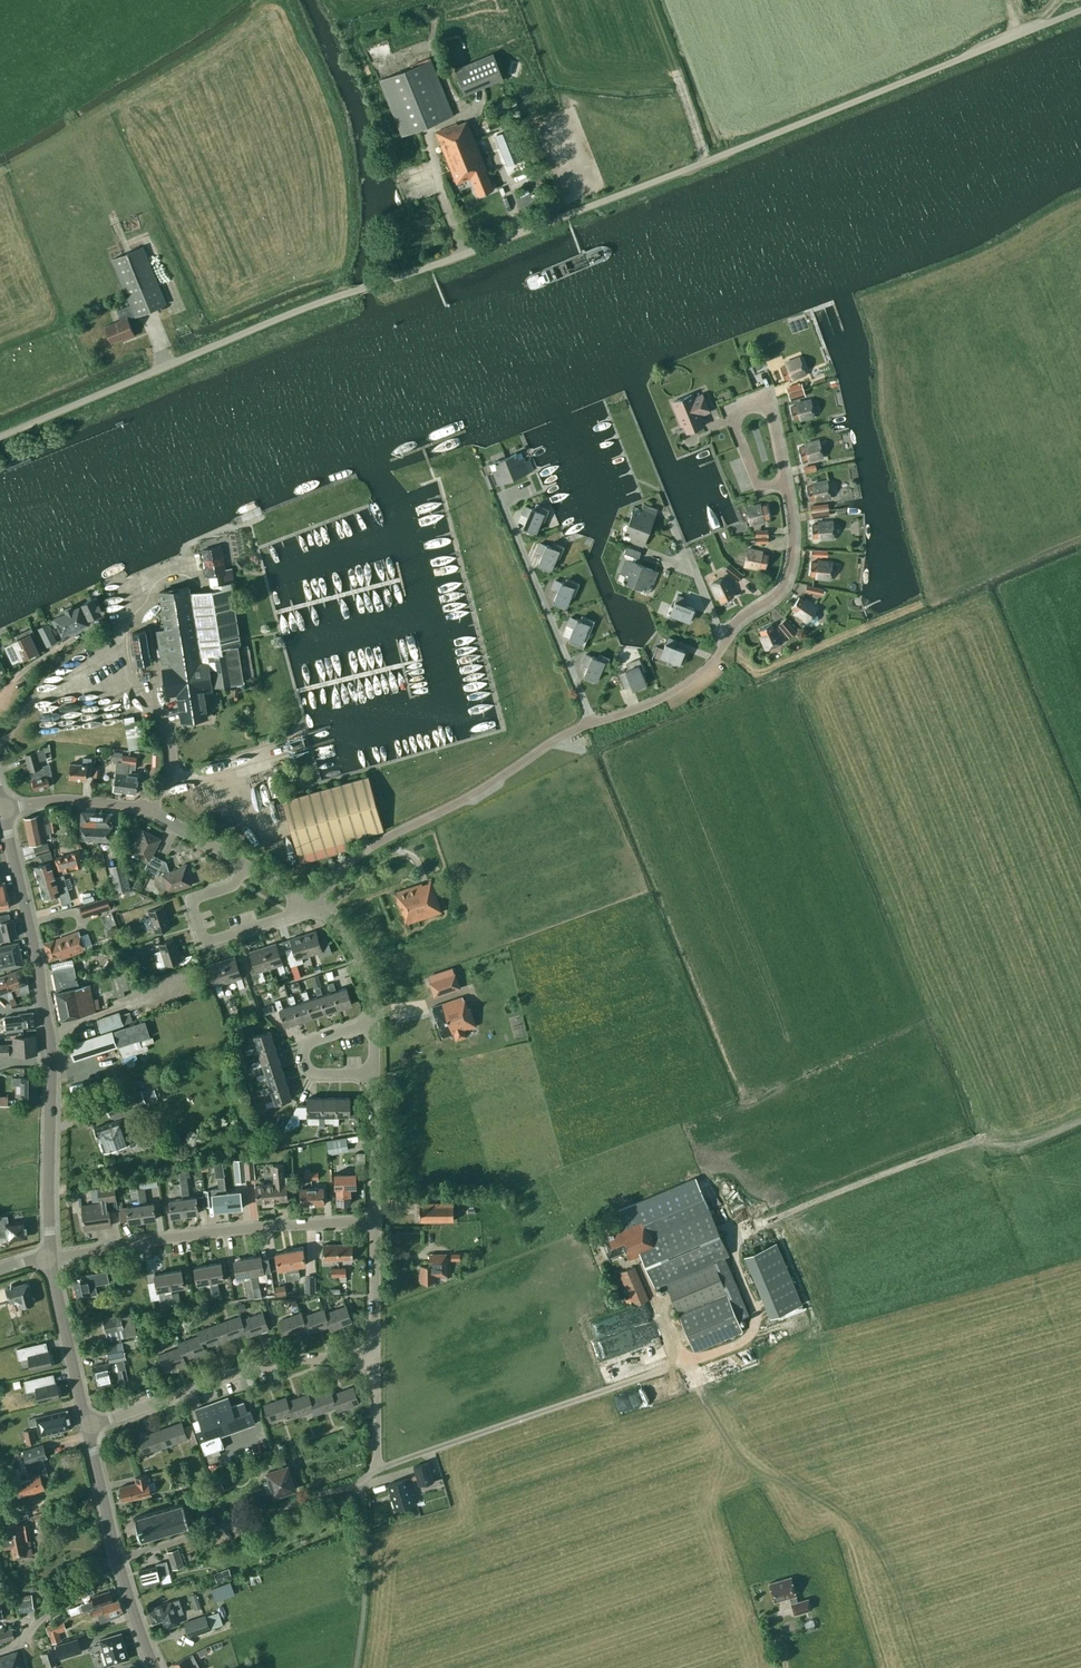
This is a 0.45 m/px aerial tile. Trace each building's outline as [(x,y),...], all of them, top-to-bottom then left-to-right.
[(364,47),(368,61),(388,56),(385,42),(364,47)] [(503,78),(492,53),(454,69),(464,94),(503,78)] [(478,195),(493,189),(486,171),(487,171),(484,162),(492,159),(485,143),(477,146),(467,121),(457,125),(457,123),(431,59),(379,80),(401,136),(432,123),(456,183),(471,177),(478,195)] [(512,127),(496,133),(508,163),(524,157),(512,127)] [(144,214),(148,224),(153,222),(149,212),(144,214)] [(104,326),(111,342),(125,336),(126,339),(134,335),(127,318),(134,315),(135,316),(166,303),(143,246),(112,259),(130,305),(116,310),(120,320),(104,326)] [(786,364),(780,367),(785,379),(796,375),(797,377),(805,373),(799,357),(785,362),(786,364)] [(772,385),(775,395),(786,392),(783,382),(772,385)] [(709,410),(702,395),(693,399),(691,394),(673,401),(682,424),(684,423),(687,432),(702,426),(698,418),(700,417),(699,414),(709,410)] [(802,404),(790,406),(793,419),(800,417),(800,419),(814,416),(810,399),(801,401),(802,404)] [(712,410),(701,416),(706,425),(717,419),(712,410)] [(805,445),(799,447),(802,459),(813,457),(813,459),(823,457),(819,440),(805,443),(805,445)] [(512,448),(502,451),(505,458),(513,478),(524,473),(523,471),(524,469),(527,468),(528,472),(533,470),(529,460),(525,462),(523,457),(520,451),(516,453),(515,452),(514,453),(512,448)] [(494,462),(489,464),(492,470),(491,470),(496,481),(499,479),(501,480),(502,482),(513,478),(505,458),(494,462)] [(495,485),(490,472),(483,475),(489,488),(495,485)] [(830,497),(827,480),(813,483),(813,485),(806,487),(809,499),(821,497),(821,499),(830,497)] [(525,505),(521,513),(528,516),(523,526),(535,531),(540,519),(543,513),(537,510),(539,505),(536,503),(534,509),(531,507),(531,508),(525,505)] [(628,522),(649,530),(655,514),(644,510),(646,504),(643,503),(641,509),(635,507),(635,506),(633,511),(632,511),(631,512),(632,513),(628,522)] [(761,506),(760,504),(746,507),(750,524),(759,522),(759,520),(770,517),(767,504),(761,506)] [(823,524),(811,524),(812,537),(819,537),(819,539),(833,538),(832,521),(823,521),(823,524)] [(643,546),(649,530),(628,522),(625,532),(624,531),(623,533),(624,533),(622,538),(623,539),(623,538),(643,546)] [(718,544),(728,539),(722,528),(712,533),(718,544)] [(540,543),(536,550),(543,553),(538,563),(550,568),(558,550),(546,545),(540,543)] [(167,695),(177,694),(203,690),(204,693),(212,692),(212,689),(208,661),(209,661),(213,686),(243,681),(242,677),(253,676),(249,648),(238,649),(238,645),(240,644),(230,582),(226,583),(222,559),(220,546),(202,549),(207,576),(217,574),(219,584),(213,585),(214,589),(190,593),(189,587),(159,592),(165,629),(157,630),(167,695)] [(638,558),(641,552),(626,546),(624,552),(638,558)] [(674,548),(668,546),(666,553),(672,555),(674,548)] [(757,552),(757,550),(748,548),(744,565),(759,568),(759,566),(766,567),(768,555),(757,552)] [(633,585),(641,565),(625,559),(618,578),(617,579),(622,581),(622,582),(624,582),(633,585)] [(822,563),(811,562),(809,574),(816,575),(815,577),(830,579),(832,562),(823,561),(822,563)] [(743,575),(728,564),(724,568),(739,580),(743,575)] [(657,571),(641,565),(633,585),(643,589),(643,590),(644,590),(645,589),(650,591),(657,571)] [(726,576),(711,583),(717,596),(719,595),(722,601),(734,596),(728,585),(730,584),(726,576)] [(566,606),(573,587),(561,582),(555,580),(552,588),(558,590),(554,600),(566,606)] [(103,597),(113,593),(109,585),(100,590),(103,597)] [(685,598),(678,595),(675,601),(670,613),(689,621),(693,608),(683,604),(685,598)] [(800,596),(791,608),(796,611),(795,613),(808,622),(810,620),(812,622),(815,621),(818,617),(817,614),(814,612),(818,607),(809,602),(809,603),(804,599),(800,596)] [(84,608),(81,609),(79,606),(72,610),(73,611),(68,613),(67,611),(61,614),(61,615),(55,617),(55,618),(53,620),(55,626),(58,625),(62,634),(87,623),(83,615),(87,613),(89,618),(100,613),(98,609),(101,608),(96,597),(93,599),(82,603),(84,608)] [(573,627),(569,637),(581,643),(589,624),(577,619),(576,619),(570,617),(567,624),(573,627)] [(785,619),(779,624),(789,637),(796,631),(785,619)] [(51,629),(48,623),(36,628),(42,641),(54,635),(56,633),(53,628),(51,629)] [(776,634),(771,623),(759,629),(762,635),(760,636),(766,649),(782,642),(778,633),(776,634)] [(21,658),(37,651),(30,636),(35,634),(32,626),(12,636),(14,641),(4,645),(12,661),(20,657),(21,658)] [(137,666),(150,664),(145,631),(132,633),(137,666)] [(666,662),(668,658),(679,663),(684,650),(674,646),(676,640),(668,637),(666,643),(665,643),(663,648),(657,646),(654,657),(666,662)] [(42,651),(49,647),(46,643),(39,646),(42,651)] [(596,680),(604,661),(592,656),(585,654),(582,662),(588,664),(584,675),(596,680)] [(644,671),(639,658),(626,663),(628,669),(625,670),(626,671),(619,673),(625,688),(632,685),(633,689),(645,684),(641,672),(644,671)] [(236,682),(236,683),(237,686),(238,686),(238,689),(245,688),(244,681),(243,681),(236,682)] [(207,716),(204,693),(203,690),(177,694),(181,720),(207,716)] [(124,722),(129,749),(144,747),(140,719),(124,722)] [(46,758),(43,747),(35,749),(35,751),(24,754),(29,771),(41,767),(39,760),(46,758)] [(112,750),(111,761),(117,761),(121,762),(122,755),(123,752),(112,750)] [(113,790),(125,792),(127,772),(129,756),(122,755),(121,762),(117,761),(113,790)] [(136,757),(129,756),(127,772),(125,792),(136,793),(138,774),(131,773),(131,768),(135,769),(136,757)] [(90,767),(91,758),(83,757),(83,764),(70,763),(69,778),(86,779),(87,767),(90,767)] [(46,777),(52,776),(49,764),(43,765),(43,768),(31,771),(32,779),(35,790),(48,786),(46,777)] [(368,775),(282,800),(300,863),(348,849),(345,840),(383,829),(368,775)] [(87,791),(100,791),(101,781),(88,780),(87,791)] [(95,840),(96,826),(96,812),(81,812),(80,839),(95,840)] [(112,813),(96,812),(96,826),(111,827),(112,813)] [(42,834),(46,833),(44,823),(40,824),(38,815),(25,817),(29,844),(44,841),(42,834)] [(111,827),(96,826),(95,840),(111,841),(111,827)] [(144,868),(150,871),(157,857),(151,854),(159,839),(143,830),(132,852),(148,860),(144,868)] [(55,877),(54,872),(57,872),(55,865),(48,843),(35,847),(37,855),(40,854),(43,863),(35,866),(40,884),(55,879),(55,877)] [(23,858),(33,856),(31,845),(20,847),(23,858)] [(55,857),(56,861),(59,871),(59,874),(68,871),(67,869),(83,865),(80,850),(55,857)] [(157,857),(150,871),(160,876),(162,875),(168,892),(191,884),(187,874),(189,873),(186,864),(179,866),(180,868),(170,872),(166,861),(157,857)] [(130,887),(124,861),(108,866),(115,892),(130,887)] [(55,879),(40,884),(44,898),(59,894),(62,903),(71,900),(64,874),(55,877),(55,879)] [(142,883),(135,879),(132,886),(139,889),(142,883)] [(441,911),(431,880),(395,892),(406,923),(441,911)] [(9,907),(6,896),(7,896),(4,882),(1,882),(0,882),(0,909),(9,907)] [(82,903),(97,898),(93,888),(94,888),(93,883),(90,884),(91,889),(79,893),(82,903)] [(110,907),(107,897),(79,906),(82,917),(110,907)] [(144,924),(166,917),(163,906),(148,911),(150,917),(143,920),(144,924)] [(16,936),(12,919),(10,919),(9,913),(0,915),(0,940),(16,936)] [(166,917),(144,924),(146,929),(153,926),(155,933),(170,928),(166,917)] [(120,935),(117,925),(106,929),(110,938),(120,935)] [(303,934),(309,954),(317,952),(318,957),(331,953),(327,941),(320,943),(315,930),(303,934)] [(59,959),(85,950),(79,931),(54,940),(44,943),(50,960),(58,957),(59,959)] [(301,957),(309,954),(303,934),(290,938),(294,951),(286,954),(290,966),(303,962),(301,957)] [(155,957),(177,950),(173,939),(158,944),(161,950),(153,953),(155,957)] [(23,965),(18,942),(0,946),(0,969),(8,967),(8,968),(23,965)] [(275,945),(263,948),(269,967),(277,965),(280,975),(285,973),(282,963),(276,943),(275,944),(275,945)] [(262,970),(269,967),(263,948),(252,952),(251,951),(249,951),(256,971),(257,973),(252,974),(255,983),(265,979),(262,970)] [(181,961),(177,950),(155,957),(156,962),(163,959),(166,966),(167,969),(165,970),(166,975),(176,972),(173,963),(181,961)] [(234,958),(222,961),(228,981),(235,978),(238,988),(244,986),(234,956),(233,956),(234,958)] [(228,981),(222,961),(210,965),(209,964),(208,965),(218,995),(224,993),(220,983),(228,981)] [(329,965),(333,978),(348,974),(345,961),(329,965)] [(61,1019),(95,1012),(90,984),(77,986),(74,967),(53,971),(57,991),(56,991),(61,1019)] [(23,968),(5,975),(8,982),(11,990),(15,989),(18,996),(29,991),(23,968)] [(454,974),(430,982),(435,995),(459,987),(454,974)] [(5,975),(0,977),(0,995),(1,995),(1,994),(11,990),(8,982),(5,975)] [(333,992),(331,992),(322,995),(319,986),(322,986),(318,975),(311,977),(315,988),(317,996),(319,996),(325,1012),(338,1008),(333,992)] [(333,992),(338,1008),(352,1004),(346,987),(336,991),(333,982),(328,983),(331,992),(333,992)] [(301,992),(304,1001),(306,1000),(311,1017),(325,1012),(319,996),(317,996),(309,999),(306,990),(301,992)] [(293,1004),(298,1021),(311,1017),(306,1000),(304,1001),(296,1003),(293,995),(288,996),(291,1005),(293,1004)] [(466,1009),(462,996),(431,1006),(442,1037),(453,1033),(456,1039),(466,1036),(464,1029),(476,1026),(470,1008),(466,1009)] [(284,1025),(298,1021),(293,1004),(291,1005),(282,1008),(279,999),(275,1001),(277,1010),(279,1009),(284,1025)] [(20,1014),(20,1015),(5,1017),(7,1035),(23,1033),(23,1030),(35,1028),(33,1012),(20,1014)] [(118,1012),(97,1019),(101,1032),(122,1025),(118,1012)] [(119,1046),(150,1035),(144,1020),(114,1030),(119,1046)] [(111,1030),(84,1040),(69,1045),(74,1060),(117,1046),(111,1030)] [(257,1049),(274,1044),(269,1030),(253,1035),(256,1046),(248,1049),(249,1054),(258,1051),(257,1049)] [(35,1040),(35,1036),(14,1036),(14,1043),(0,1043),(0,1054),(36,1053),(35,1040)] [(278,1057),(274,1044),(257,1049),(258,1051),(261,1059),(252,1062),(254,1067),(262,1064),(262,1063),(278,1057)] [(258,1081),(267,1078),(266,1076),(282,1071),(278,1057),(262,1063),(262,1064),(265,1073),(256,1076),(258,1081)] [(262,1094),(271,1091),(270,1089),(287,1084),(282,1071),(266,1076),(267,1078),(269,1086),(261,1089),(262,1094)] [(21,1076),(21,1077),(12,1077),(12,1084),(21,1084),(21,1094),(36,1094),(36,1077),(21,1076)] [(270,1089),(271,1091),(274,1100),(265,1102),(266,1107),(275,1104),(275,1103),(291,1098),(287,1084),(270,1089)] [(141,1089),(141,1090),(108,1102),(114,1120),(94,1127),(97,1135),(99,1135),(105,1150),(129,1142),(130,1145),(135,1144),(138,1139),(132,1121),(128,1119),(122,1121),(121,1118),(130,1115),(127,1108),(145,1102),(157,1098),(152,1085),(141,1089)] [(321,1115),(321,1098),(307,1098),(307,1104),(297,1104),(293,1116),(305,1116),(305,1115),(319,1115),(321,1115)] [(335,1098),(321,1098),(321,1115),(319,1115),(319,1124),(324,1124),(324,1115),(333,1115),(335,1115),(335,1098)] [(335,1115),(333,1115),(333,1124),(338,1124),(338,1115),(350,1115),(350,1098),(335,1098),(335,1115)] [(346,1136),(326,1140),(329,1153),(348,1150),(346,1136)] [(256,1202),(287,1199),(286,1182),(284,1182),(282,1164),(273,1165),(274,1183),(255,1184),(256,1202)] [(244,1166),(235,1167),(237,1181),(246,1181),(244,1166)] [(246,1178),(254,1178),(253,1166),(245,1167),(246,1178)] [(178,1170),(180,1182),(185,1214),(198,1212),(196,1196),(189,1197),(187,1181),(186,1176),(189,1176),(189,1168),(178,1170)] [(337,1190),(337,1204),(351,1203),(350,1187),(356,1187),(356,1172),(334,1173),(335,1188),(337,1187),(337,1190)] [(694,1173),(646,1192),(654,1211),(600,1234),(609,1257),(626,1249),(630,1259),(641,1254),(654,1284),(658,1283),(662,1291),(668,1288),(694,1348),(742,1328),(713,1261),(728,1255),(707,1205),(694,1173)] [(204,1195),(206,1206),(213,1205),(214,1210),(228,1209),(226,1192),(225,1176),(217,1177),(219,1193),(212,1194),(212,1189),(204,1190),(204,1195)] [(171,1216),(185,1214),(180,1182),(174,1183),(176,1199),(169,1200),(171,1216)] [(114,1185),(106,1186),(97,1187),(99,1201),(82,1204),(83,1213),(85,1229),(110,1225),(108,1209),(107,1210),(106,1202),(106,1198),(116,1196),(114,1185)] [(138,1188),(142,1220),(156,1218),(153,1202),(146,1203),(144,1187),(138,1188)] [(312,1188),(312,1205),(324,1205),(323,1187),(312,1188)] [(129,1222),(142,1220),(138,1188),(131,1189),(133,1205),(126,1206),(129,1222)] [(301,1205),(312,1205),(312,1188),(300,1188),(301,1205)] [(240,1191),(226,1192),(228,1209),(241,1207),(240,1191)] [(420,1220),(453,1220),(453,1202),(419,1202),(420,1220)] [(27,1234),(26,1228),(24,1228),(24,1221),(8,1223),(7,1216),(0,1217),(0,1237),(8,1235),(8,1238),(20,1237),(23,1238),(25,1236),(26,1236),(26,1234),(27,1234)] [(802,1303),(776,1242),(745,1256),(771,1316),(802,1303)] [(324,1259),(338,1259),(338,1244),(324,1244),(324,1259)] [(338,1244),(338,1259),(353,1259),(353,1244),(338,1244)] [(289,1250),(294,1279),(300,1278),(299,1271),(298,1271),(297,1265),(305,1264),(302,1248),(289,1250)] [(288,1280),(294,1279),(289,1250),(276,1253),(279,1269),(286,1268),(287,1273),(288,1280)] [(433,1264),(420,1265),(421,1272),(419,1274),(419,1277),(421,1278),(421,1282),(435,1281),(435,1275),(447,1275),(446,1253),(433,1254),(433,1264)] [(247,1258),(254,1296),(261,1295),(258,1278),(257,1273),(264,1272),(261,1255),(247,1258)] [(253,1296),(254,1296),(247,1258),(234,1260),(237,1276),(244,1275),(245,1280),(247,1291),(248,1297),(253,1296)] [(221,1263),(207,1265),(213,1296),(220,1295),(217,1280),(224,1279),(221,1263)] [(213,1296),(207,1265),(194,1267),(197,1284),(204,1282),(205,1287),(207,1297),(201,1298),(202,1304),(215,1302),(213,1296)] [(648,1298),(634,1265),(619,1271),(633,1305),(648,1298)] [(168,1272),(171,1288),(184,1286),(181,1269),(168,1272)] [(94,1280),(108,1277),(106,1270),(73,1277),(77,1298),(97,1294),(94,1280)] [(171,1293),(171,1288),(168,1272),(154,1274),(155,1280),(147,1282),(150,1299),(159,1297),(158,1290),(164,1289),(167,1305),(173,1304),(171,1293)] [(315,1291),(315,1275),(304,1276),(304,1291),(315,1291)] [(29,1285),(25,1282),(14,1285),(11,1284),(9,1287),(7,1287),(11,1301),(14,1300),(19,1303),(20,1307),(34,1303),(33,1301),(35,1298),(32,1296),(29,1285)] [(286,1294),(285,1285),(274,1287),(276,1296),(286,1294)] [(117,1300),(115,1288),(107,1289),(110,1301),(117,1300)] [(178,1291),(171,1293),(173,1304),(180,1303),(178,1291)] [(244,1302),(236,1305),(239,1312),(246,1309),(244,1302)] [(323,1309),(329,1325),(330,1325),(331,1329),(352,1322),(346,1306),(325,1313),(324,1309),(323,1309)] [(323,1309),(303,1317),(302,1317),(307,1329),(308,1333),(329,1325),(323,1309)] [(241,1320),(246,1332),(247,1336),(268,1329),(263,1312),(242,1320),(241,1320)] [(286,1337),(307,1329),(302,1317),(303,1317),(301,1312),(279,1320),(286,1337)] [(121,1317),(120,1314),(102,1318),(107,1340),(137,1333),(132,1314),(121,1317)] [(240,1316),(219,1323),(225,1340),(246,1332),(241,1320),(242,1320),(240,1316)] [(198,1331),(199,1335),(200,1335),(204,1347),(225,1340),(219,1323),(198,1331)] [(178,1343),(180,1347),(185,1359),(206,1351),(204,1347),(200,1335),(199,1335),(178,1343)] [(136,1345),(134,1338),(105,1344),(107,1352),(136,1345)] [(160,1340),(154,1342),(157,1350),(163,1347),(160,1340)] [(28,1357),(31,1369),(52,1364),(52,1361),(54,1361),(52,1353),(50,1354),(49,1351),(47,1352),(45,1342),(17,1348),(19,1359),(28,1357)] [(186,1363),(185,1359),(180,1347),(159,1355),(165,1371),(186,1363)] [(121,1369),(112,1371),(110,1362),(105,1364),(105,1363),(91,1366),(96,1387),(109,1384),(109,1383),(115,1382),(115,1381),(124,1379),(121,1369)] [(38,1401),(60,1396),(59,1393),(61,1393),(59,1385),(57,1386),(57,1383),(55,1383),(52,1374),(24,1380),(27,1391),(35,1389),(38,1401)] [(650,1387),(654,1385),(656,1390),(665,1387),(661,1377),(648,1382),(650,1387)] [(19,1380),(12,1381),(13,1383),(14,1388),(21,1387),(20,1381),(19,1380)] [(352,1386),(332,1394),(331,1394),(336,1407),(337,1411),(358,1403),(352,1386)] [(330,1390),(309,1397),(308,1398),(313,1410),(314,1414),(336,1407),(331,1394),(332,1394),(330,1390)] [(308,1393),(287,1401),(286,1401),(290,1413),(292,1417),(313,1410),(308,1398),(309,1397),(308,1393)] [(270,1420),(290,1413),(286,1401),(287,1401),(285,1397),(264,1404),(270,1420)] [(220,1436),(255,1423),(252,1414),(248,1416),(243,1402),(231,1406),(229,1400),(209,1407),(210,1410),(197,1415),(199,1421),(193,1423),(204,1454),(224,1447),(220,1436)] [(67,1409),(36,1417),(28,1418),(30,1425),(37,1424),(40,1434),(71,1427),(67,1409)] [(159,1429),(165,1446),(187,1438),(181,1422),(159,1429)] [(197,1442),(191,1424),(184,1427),(191,1444),(197,1442)] [(27,1443),(36,1441),(32,1428),(24,1430),(27,1443)] [(144,1453),(165,1446),(159,1429),(138,1437),(144,1453)] [(291,1445),(289,1438),(282,1441),(284,1447),(291,1445)] [(24,1462),(29,1476),(16,1481),(21,1496),(45,1488),(41,1477),(48,1475),(42,1458),(47,1457),(43,1443),(22,1450),(26,1462),(24,1462)] [(275,1494),(294,1488),(287,1465),(286,1465),(282,1453),(275,1456),(276,1459),(271,1461),(273,1464),(277,1463),(279,1468),(267,1472),(270,1480),(264,1482),(267,1491),(273,1489),(275,1494)] [(434,1480),(429,1461),(413,1466),(419,1485),(434,1480)] [(136,1482),(119,1486),(122,1500),(151,1494),(146,1474),(135,1476),(136,1482)] [(224,1489),(219,1475),(204,1481),(209,1494),(224,1489)] [(415,1504),(407,1477),(387,1484),(395,1510),(415,1504)] [(188,1492),(186,1484),(175,1487),(177,1495),(188,1492)] [(140,1538),(189,1524),(183,1502),(134,1517),(140,1538)] [(199,1521),(206,1519),(203,1509),(197,1511),(199,1521)] [(8,1527),(7,1527),(8,1532),(2,1533),(4,1548),(11,1547),(13,1558),(27,1555),(32,1554),(30,1547),(25,1548),(24,1544),(29,1543),(29,1539),(31,1538),(28,1523),(17,1525),(16,1521),(7,1524),(8,1527)] [(183,1565),(178,1548),(167,1551),(172,1568),(183,1565)] [(155,1563),(156,1566),(138,1570),(141,1584),(160,1580),(159,1575),(169,1573),(166,1561),(155,1563)] [(232,1575),(229,1567),(214,1573),(217,1581),(232,1575)] [(791,1576),(769,1583),(774,1601),(789,1597),(794,1614),(811,1609),(808,1598),(798,1601),(791,1576)] [(83,1610),(112,1601),(109,1590),(92,1596),(93,1600),(81,1604),(83,1610)] [(33,1609),(31,1593),(18,1595),(20,1611),(33,1609)] [(176,1615),(183,1613),(178,1599),(147,1609),(152,1623),(162,1619),(165,1627),(179,1623),(176,1615)] [(119,1600),(102,1606),(91,1609),(93,1615),(97,1614),(100,1622),(107,1620),(120,1615),(119,1611),(122,1610),(119,1600)] [(80,1611),(78,1604),(69,1607),(71,1614),(80,1611)] [(223,1623),(219,1611),(205,1615),(205,1614),(183,1621),(188,1636),(210,1629),(210,1628),(223,1623)] [(66,1629),(63,1620),(45,1625),(48,1635),(49,1634),(52,1642),(61,1640),(58,1631),(66,1629)] [(0,1630),(0,1639),(1,1641),(14,1638),(11,1627),(0,1630)] [(107,1664),(129,1658),(121,1632),(100,1639),(107,1664)] [(81,1651),(77,1638),(56,1645),(60,1658),(81,1651)] [(199,1655),(207,1651),(205,1647),(197,1651),(199,1655)] [(47,1666),(56,1663),(52,1650),(42,1653),(47,1666)] [(0,1657),(0,1667),(23,1667),(17,1651),(0,1657)] [(847,1667),(863,1663),(860,1651),(843,1656),(847,1667)] [(192,1654),(185,1658),(173,1663),(175,1667),(199,1667),(192,1654)]
